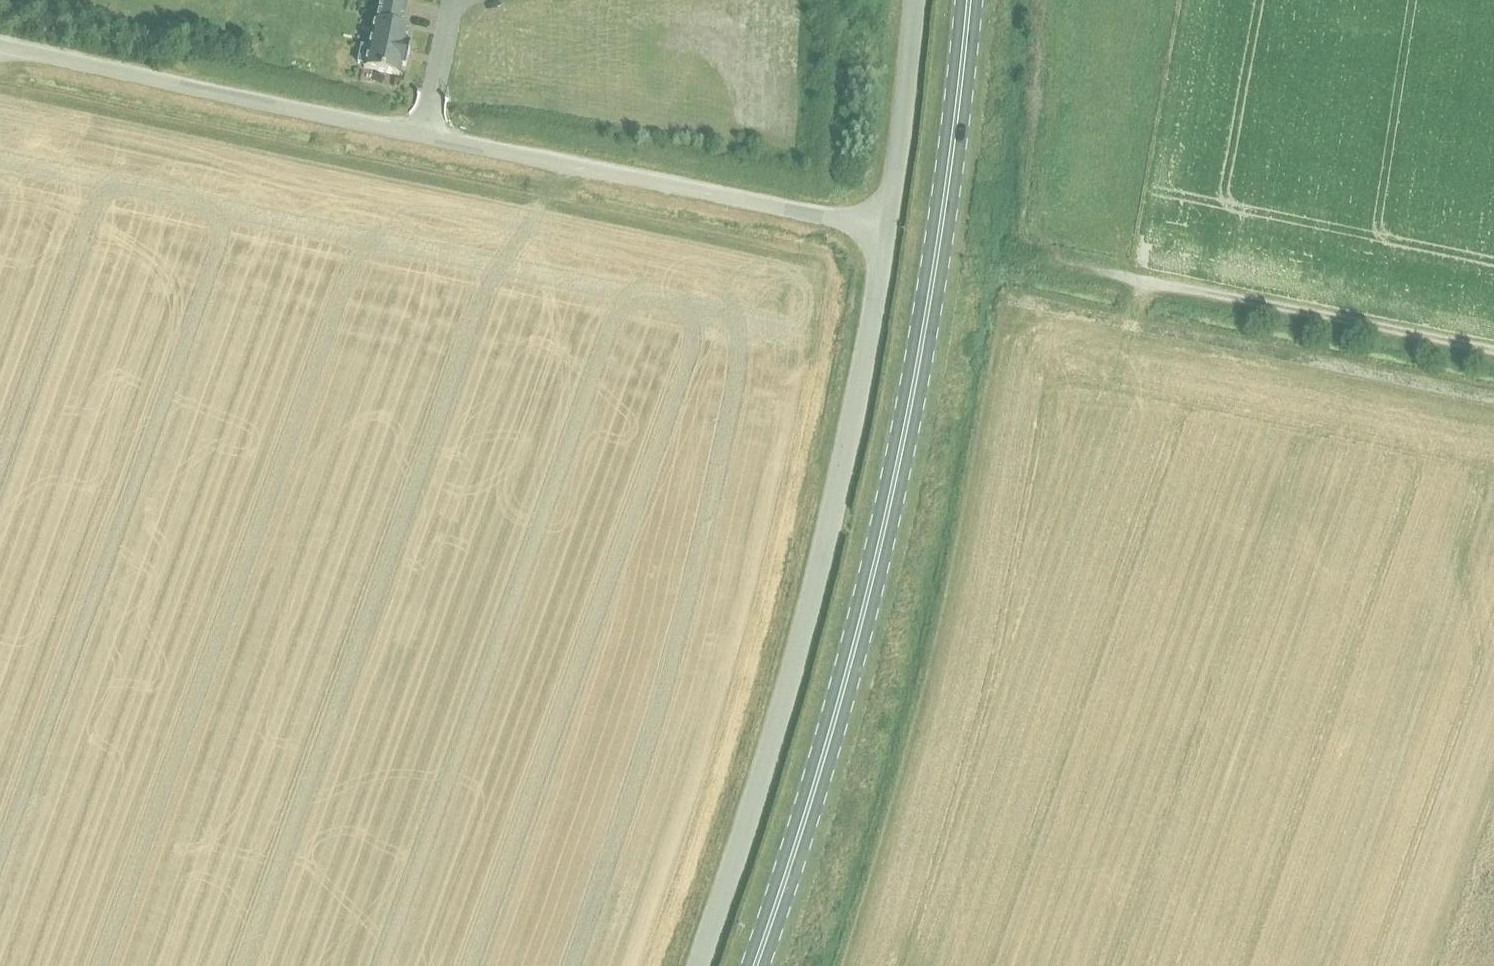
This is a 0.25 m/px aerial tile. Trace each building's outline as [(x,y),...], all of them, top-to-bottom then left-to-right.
[(363,68),(399,75),(401,66),(405,67),(410,44),(405,43),(408,28),(401,26),(406,2),(406,0),(385,0),(379,1),(375,21),(373,20),(367,48),(361,47),(357,63),(364,64),(363,68)]
